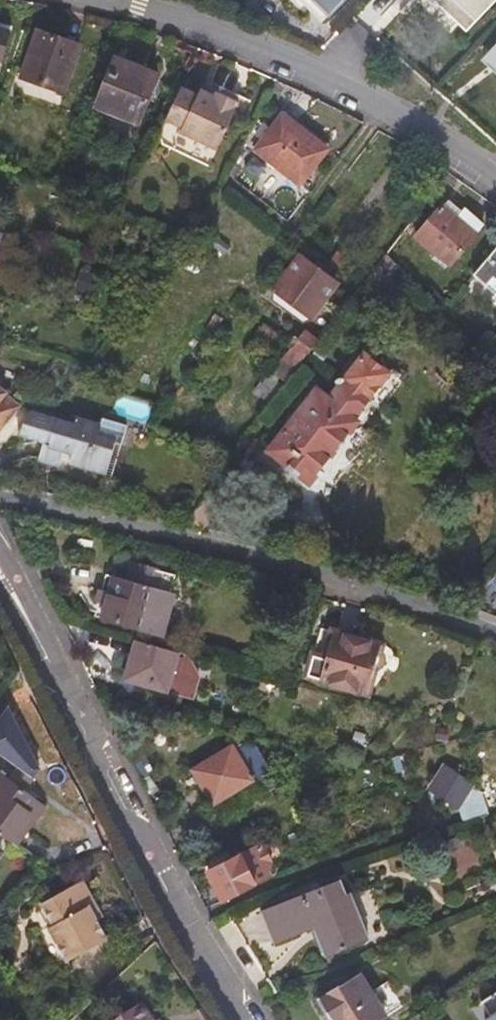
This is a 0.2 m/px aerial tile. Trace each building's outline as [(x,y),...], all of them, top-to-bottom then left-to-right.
[(330,18),(347,0),(312,0),(330,18)] [(380,20),(398,4),(395,0),(372,0),(367,4),(380,20)] [(468,30),(495,1),(495,0),(436,0),(468,30)] [(2,60),(13,25),(0,22),(0,59),(2,60)] [(67,92),(82,45),(38,31),(23,77),(67,92)] [(495,69),(495,42),(483,56),(495,69)] [(159,74),(117,58),(97,106),(140,122),(159,74)] [(220,145),(238,108),(215,98),(212,103),(199,97),(182,89),(169,115),(186,123),(184,127),(220,145)] [(201,91),(199,97),(212,103),(215,98),(201,91)] [(328,148),(284,115),(257,150),(301,184),(328,148)] [(458,218),(444,205),(418,235),(450,264),(477,235),(464,222),(472,212),(467,207),(458,218)] [(255,254),(220,232),(213,242),(248,265),(255,254)] [(465,286),(488,305),(495,298),(495,299),(495,250),(465,286)] [(318,312),(325,304),(339,284),(299,256),(279,284),(318,312)] [(83,287),(95,291),(99,276),(86,273),(83,287)] [(314,317),(318,312),(279,284),(274,291),(276,300),(302,319),(314,317)] [(332,323),(339,314),(325,304),(318,312),(332,323)] [(273,352),(282,340),(265,326),(256,338),(273,352)] [(295,370),(320,339),(307,330),(303,334),(301,332),(290,345),(292,348),(282,361),(295,370)] [(257,458),(302,492),(357,421),(355,420),(361,412),(363,413),(381,389),(394,370),(361,346),(327,391),(316,384),(257,458)] [(267,381),(280,390),(295,370),(282,361),(267,381)] [(259,392),(271,401),(280,390),(267,381),(259,392)] [(21,404),(7,392),(9,390),(0,382),(0,429),(21,404)] [(107,474),(116,442),(98,436),(102,425),(77,417),(75,424),(32,411),(21,429),(46,436),(40,459),(60,465),(64,450),(73,453),(70,462),(107,474)] [(98,436),(116,442),(123,444),(129,423),(105,416),(102,425),(98,436)] [(98,617),(164,635),(169,623),(172,624),(179,598),(174,574),(135,563),(129,582),(110,577),(106,592),(101,591),(99,600),(103,601),(98,617)] [(185,577),(174,574),(179,598),(185,577)] [(169,623),(164,635),(168,636),(172,624),(169,623)] [(309,677),(369,694),(383,645),(323,627),(309,677)] [(169,693),(180,654),(138,642),(127,680),(169,693)] [(351,748),(357,750),(359,745),(363,746),(366,735),(356,731),(351,748)] [(214,805),(256,781),(265,794),(279,786),(255,747),(244,746),(236,751),(233,747),(194,770),(214,805)] [(21,768),(13,781),(27,792),(36,779),(21,768)] [(466,821),(488,814),(481,789),(472,793),(470,791),(473,786),(446,768),(432,788),(458,807),(461,804),(466,821)] [(0,775),(0,831),(21,846),(48,807),(27,792),(13,781),(2,773),(0,775)] [(256,781),(214,805),(222,818),(265,794),(256,781)] [(209,872),(225,901),(274,876),(270,871),(274,861),(264,843),(209,872)] [(93,901),(95,896),(88,884),(79,881),(40,904),(71,961),(110,938),(99,919),(93,907),(93,901)] [(364,939),(341,881),(263,912),(275,943),(314,927),(325,954),(364,939)] [(105,915),(95,896),(93,901),(93,907),(99,919),(105,915)] [(362,976),(320,1002),(331,1019),(375,1019),(387,1013),(362,976)] [(482,1001),(491,1015),(486,1019),(487,1019),(495,1019),(495,992),(482,1001)] [(153,1015),(140,994),(99,1019),(156,1019),(153,1015)] [(156,1019),(164,1019),(158,1012),(153,1015),(156,1019)]
